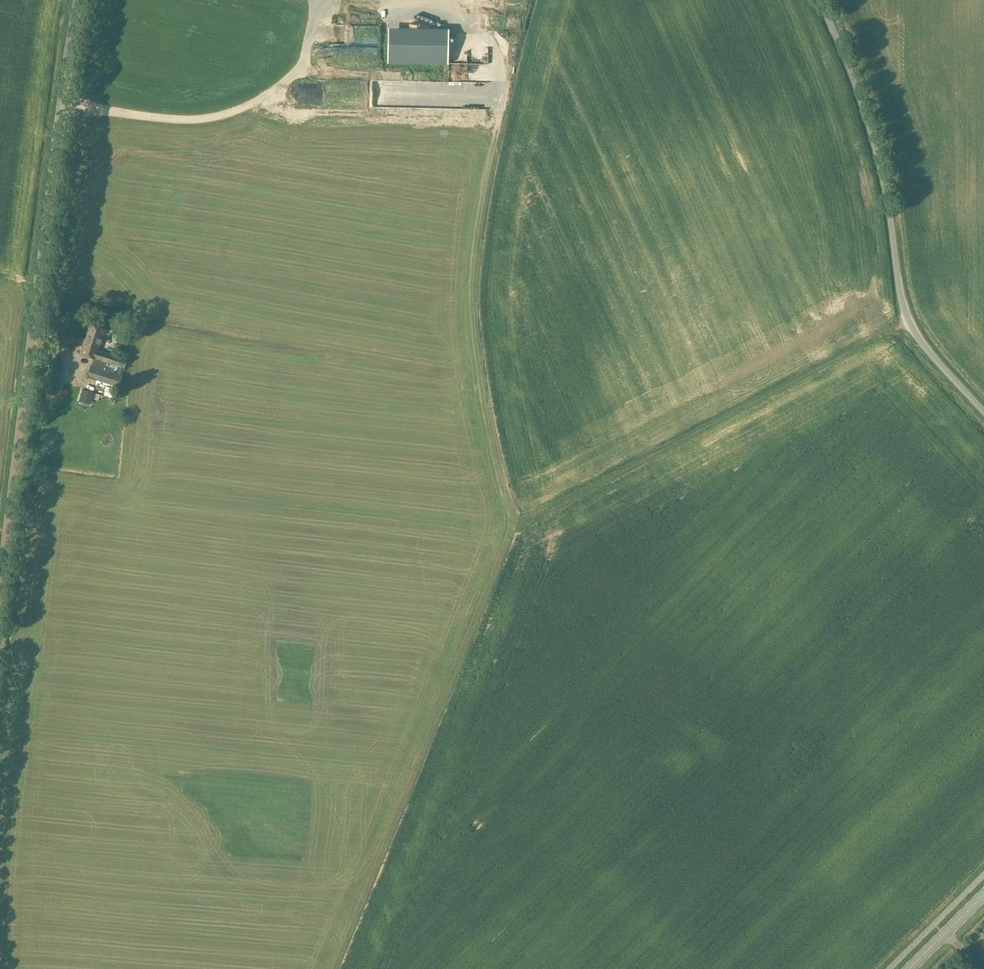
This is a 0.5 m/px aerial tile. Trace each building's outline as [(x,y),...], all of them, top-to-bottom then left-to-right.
[(452,27),(392,26),(391,62),(451,63),(452,27)] [(80,354),(94,359),(92,366),(91,366),(87,377),(119,387),(123,375),(100,368),(102,361),(125,368),(128,358),(99,349),(105,329),(90,324),(80,354)] [(83,388),(79,401),(92,404),(95,391),(83,388)]
